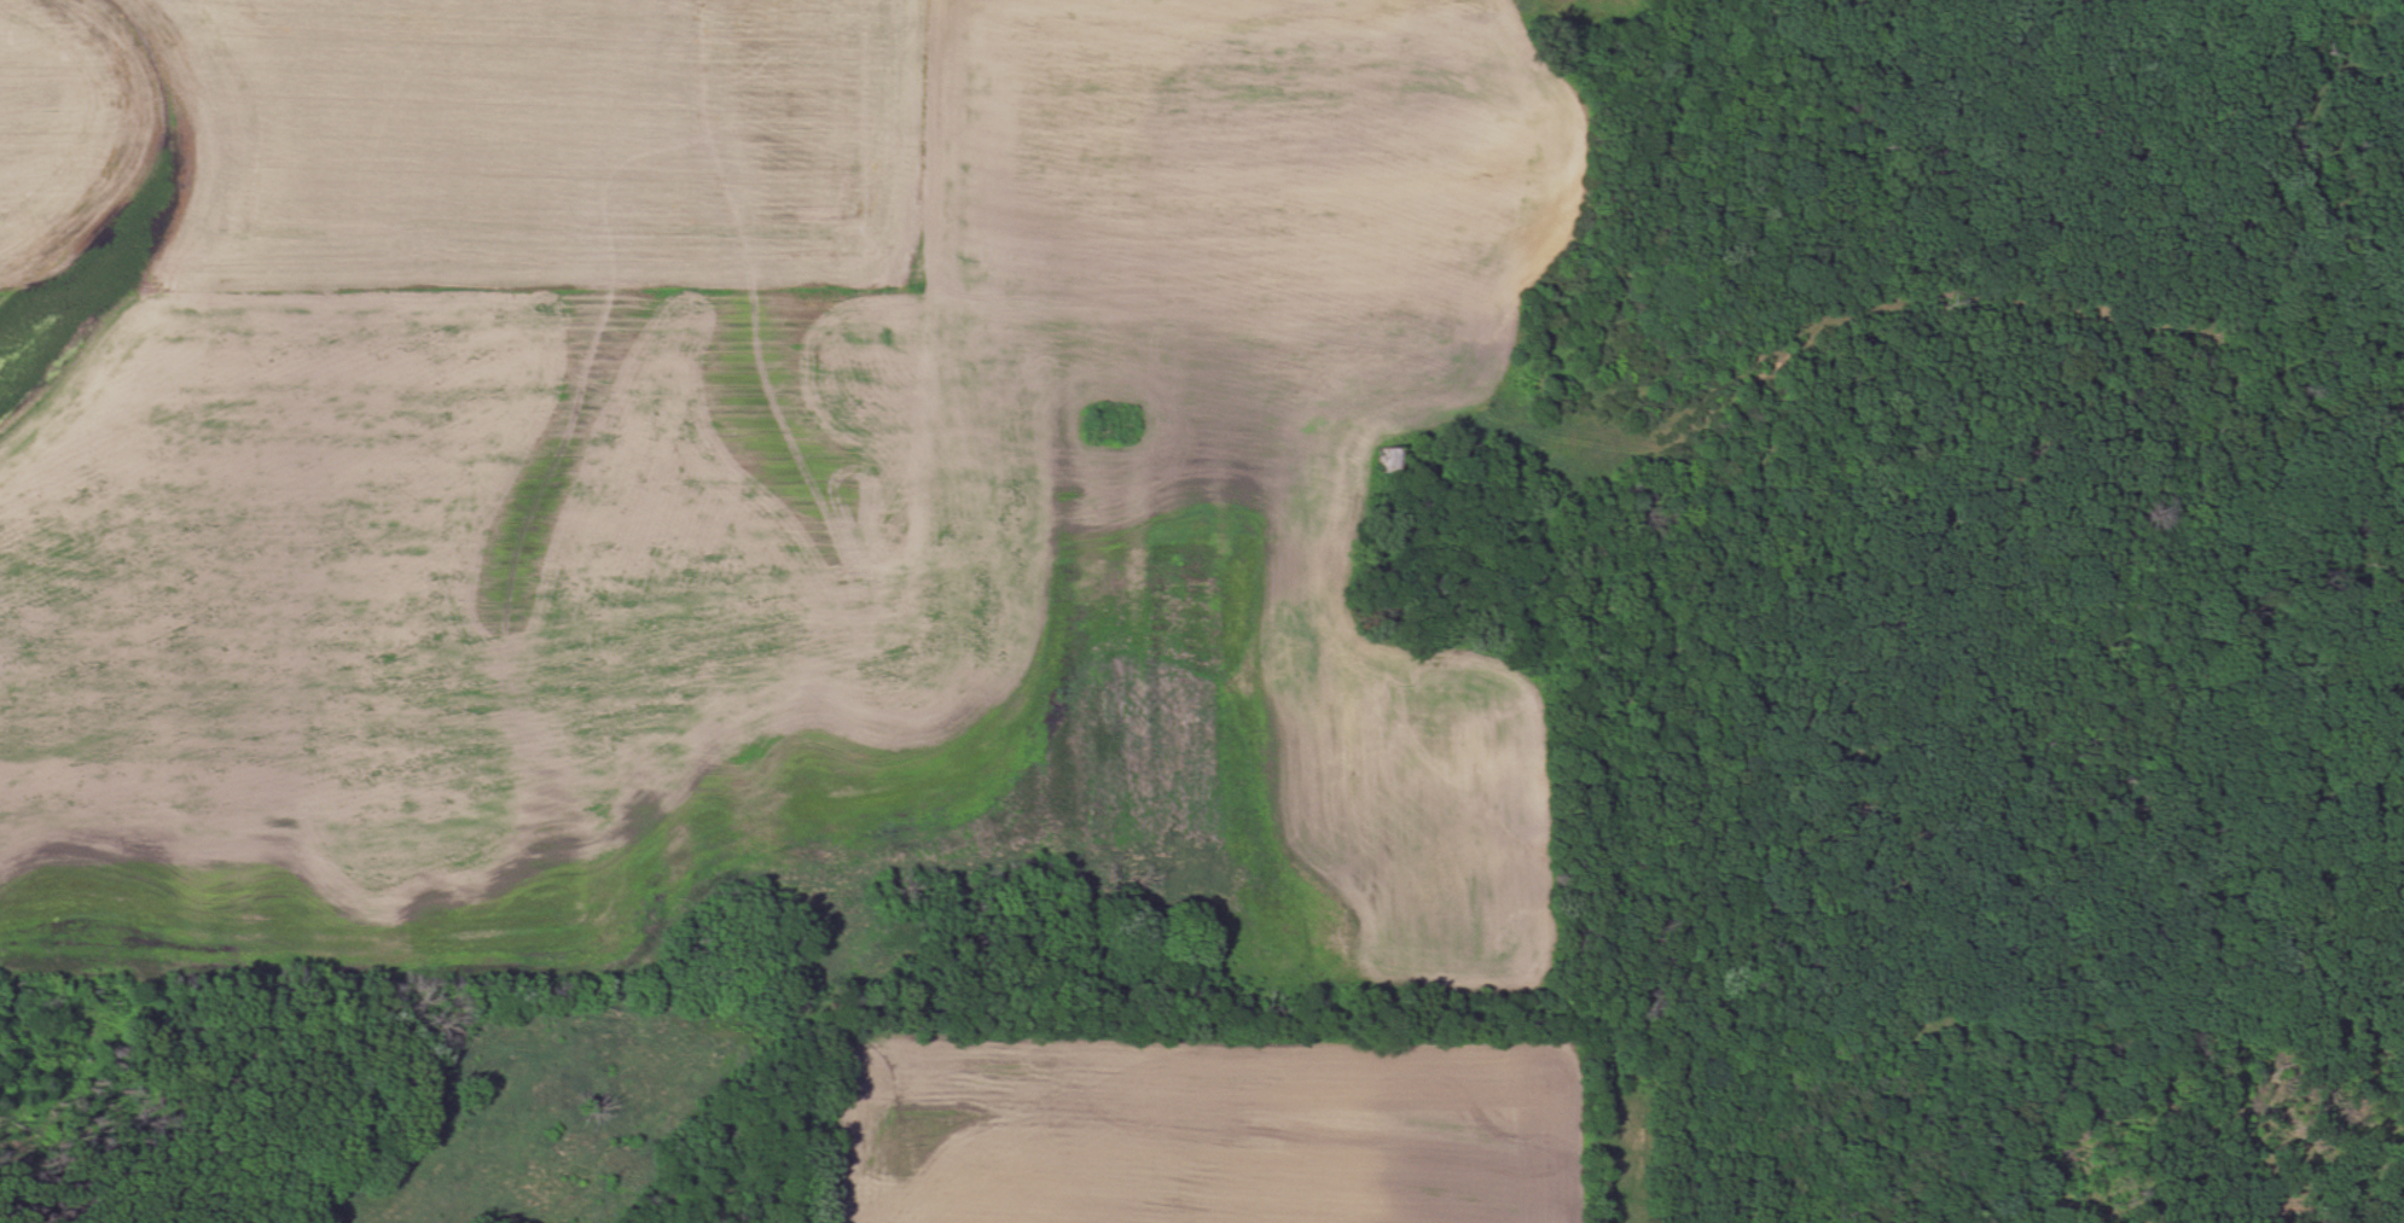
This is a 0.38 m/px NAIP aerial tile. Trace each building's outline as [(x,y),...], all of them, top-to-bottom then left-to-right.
[(1401,450),(1379,450),(1379,471),(1401,471),(1401,450)]
